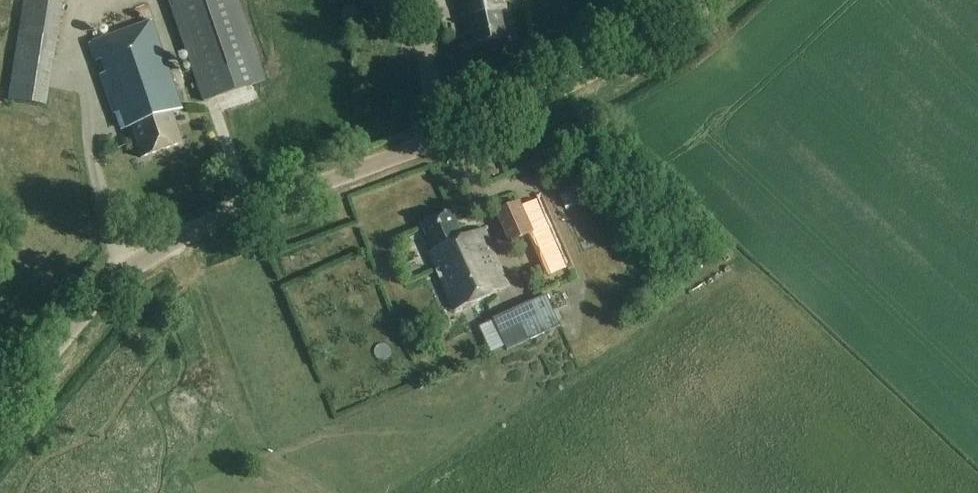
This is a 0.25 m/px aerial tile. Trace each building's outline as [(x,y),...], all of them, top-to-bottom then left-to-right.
[(47,109),(63,5),(30,0),(23,0),(8,103),(47,109)] [(171,12),(202,104),(266,82),(238,0),(167,0),(171,12)] [(505,0),(459,0),(460,4),(466,3),(468,14),(463,15),(467,36),(472,35),(474,43),(507,36),(501,9),(507,8),(506,4),(505,4),(505,0)] [(173,116),(183,112),(152,22),(88,44),(94,61),(103,58),(108,72),(99,75),(113,115),(119,113),(125,130),(131,129),(141,158),(182,144),(173,116)] [(497,212),(499,216),(511,242),(529,235),(533,233),(522,207),(521,206),(520,202),(497,212)] [(467,239),(455,212),(425,225),(437,251),(432,253),(440,270),(468,257),(470,262),(497,250),(488,230),(467,239)] [(533,233),(546,263),(558,258),(563,256),(550,226),(549,226),(544,228),(533,233)] [(453,320),(436,269),(425,273),(414,242),(394,249),(422,331),(453,320)] [(513,286),(497,250),(470,262),(468,257),(440,270),(459,311),(513,286)] [(496,317),(501,328),(510,348),(561,326),(548,295),(496,317)] [(311,387),(312,400),(329,399),(329,386),(311,387)]
